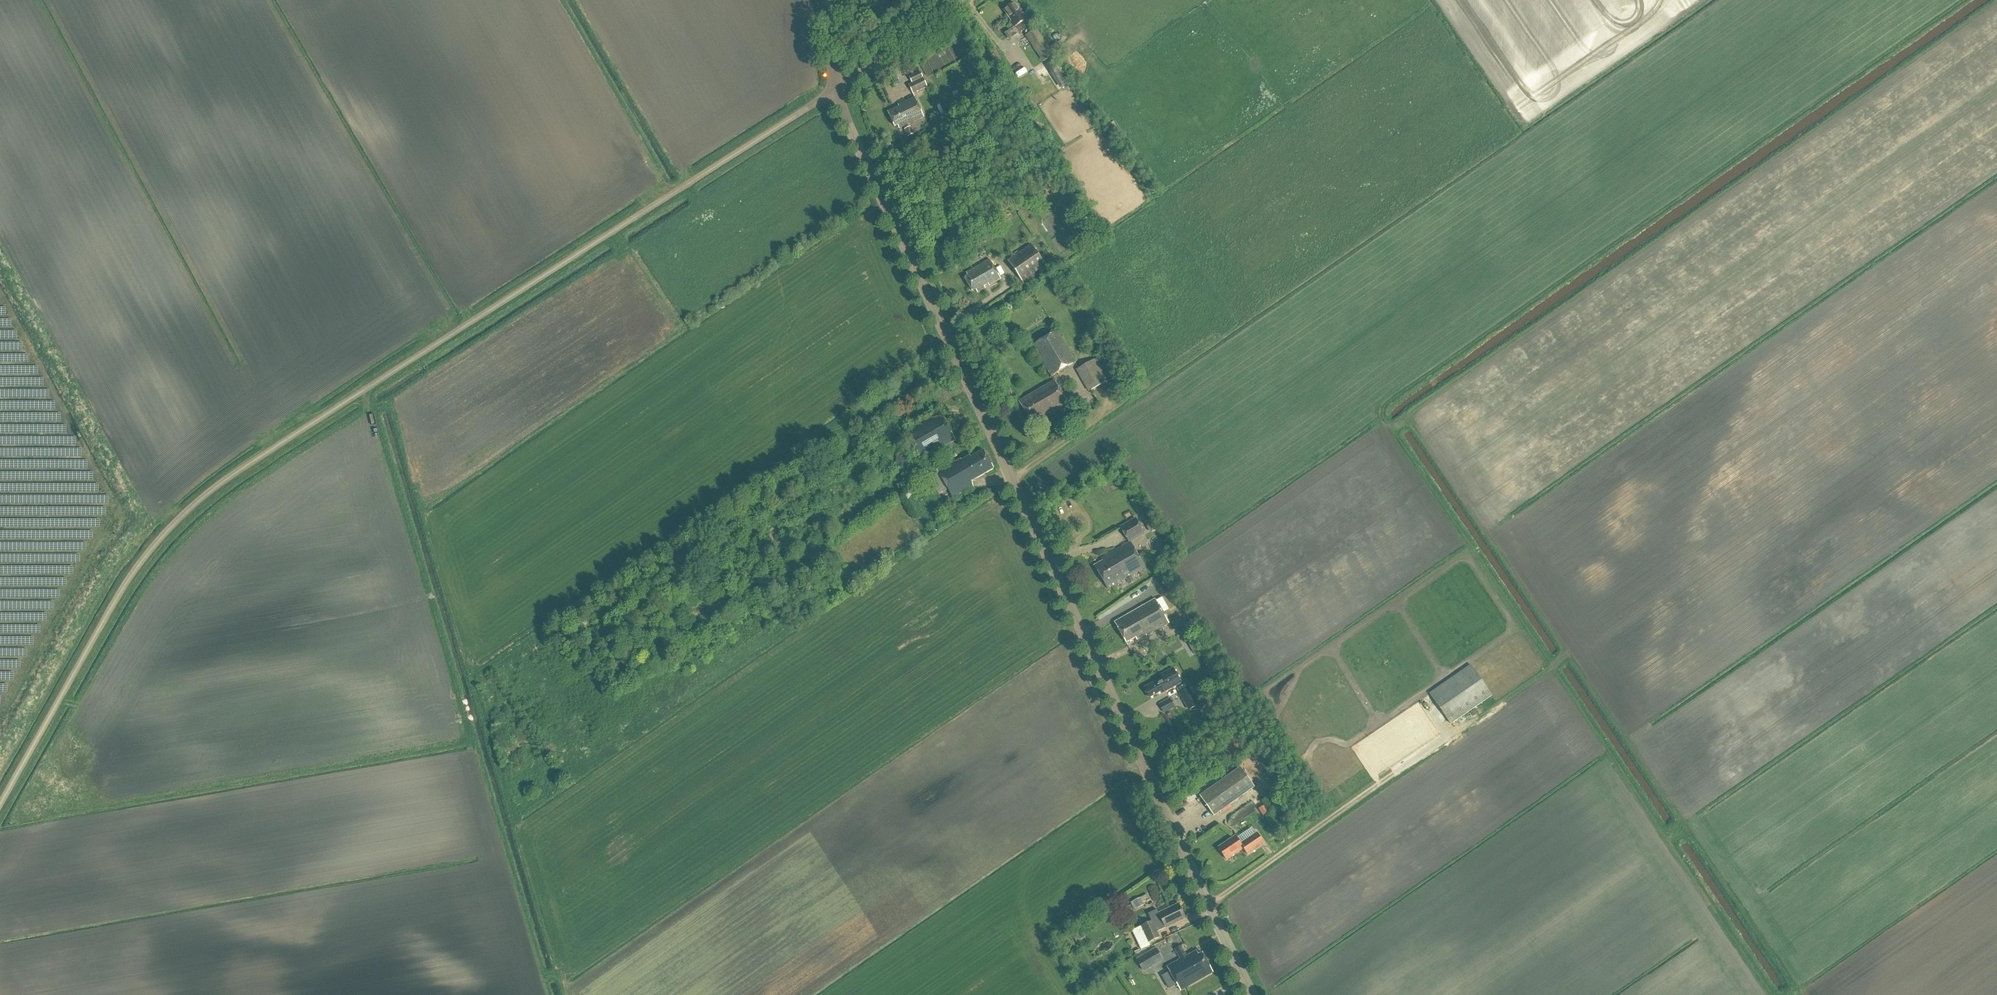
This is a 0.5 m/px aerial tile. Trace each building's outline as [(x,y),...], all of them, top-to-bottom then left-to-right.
[(1015,4),(1004,11),(1011,23),(1010,23),(1014,29),(1016,28),(1020,34),(1029,28),(1025,22),(1028,20),(1024,14),(1023,15),(1015,4)] [(1027,37),(1045,63),(1056,56),(1038,29),(1027,37)] [(1051,73),(1062,90),(1070,85),(1058,68),(1051,73)] [(923,79),(909,85),(913,94),(927,88),(923,79)] [(899,107),(888,113),(894,127),(898,126),(899,129),(904,127),(906,129),(905,130),(908,137),(913,135),(910,127),(909,128),(908,125),(924,118),(915,98),(898,105),(899,107)] [(1008,261),(1024,284),(1047,268),(1031,245),(1008,261)] [(962,257),(966,263),(975,257),(971,251),(962,257)] [(968,276),(964,278),(972,292),(976,290),(978,293),(1001,280),(989,260),(966,273),(968,276)] [(1077,363),(1058,331),(1033,346),(1052,378),(1077,363)] [(1095,359),(1077,369),(1088,391),(1106,381),(1095,359)] [(1019,403),(1029,421),(1041,415),(1042,417),(1049,413),(1067,403),(1055,382),(1019,403)] [(906,433),(922,461),(956,441),(940,413),(906,433)] [(931,490),(935,488),(936,490),(934,491),(938,497),(939,496),(940,496),(949,491),(953,500),(975,487),(972,483),(995,470),(984,451),(972,458),(971,456),(962,461),(962,460),(956,463),(955,462),(946,467),(946,466),(925,479),(931,490)] [(896,468),(908,469),(908,457),(897,456),(896,468)] [(871,507),(879,502),(876,498),(868,503),(871,507)] [(1121,529),(1128,541),(1144,532),(1137,520),(1121,529)] [(1103,561),(1094,566),(1108,590),(1145,568),(1130,542),(1102,559),(1103,561)] [(776,550),(783,558),(791,550),(784,543),(776,550)] [(1116,623),(1128,643),(1137,638),(1139,640),(1146,635),(1147,637),(1169,624),(1155,600),(1116,623)] [(1193,638),(1187,627),(1179,631),(1185,642),(1193,638)] [(1471,666),(1430,694),(1450,724),(1491,696),(1482,683),(1471,666)] [(1162,679),(1149,687),(1150,689),(1146,691),(1151,699),(1162,693),(1163,694),(1181,683),(1173,669),(1160,676),(1162,679)] [(1191,710),(1197,706),(1199,705),(1195,697),(1189,687),(1180,693),(1191,710)] [(1159,705),(1164,714),(1175,708),(1170,699),(1159,705)] [(1201,796),(1215,816),(1256,787),(1242,767),(1201,796)] [(1241,844),(1235,836),(1218,848),(1226,860),(1243,849),(1247,855),(1264,844),(1257,833),(1241,844)] [(1160,913),(1167,927),(1187,917),(1181,903),(1160,913)] [(1141,926),(1148,942),(1161,936),(1154,920),(1141,926)] [(1168,965),(1182,990),(1214,972),(1203,952),(1199,954),(1197,950),(1188,955),(1182,945),(1177,948),(1182,958),(1168,965)] [(1137,960),(1143,971),(1162,960),(1156,949),(1137,960)]
